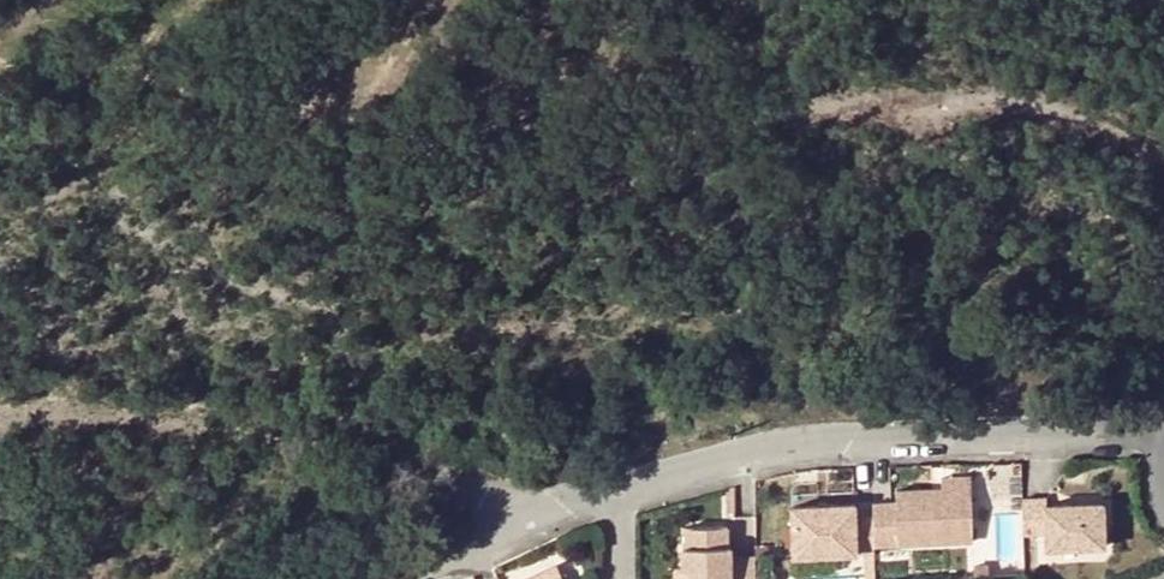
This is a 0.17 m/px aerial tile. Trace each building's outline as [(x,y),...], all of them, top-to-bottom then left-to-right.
[(968,496),(967,476),(938,477),(938,490),(938,498),(968,496)] [(892,504),(869,503),(870,517),(871,547),(970,543),(968,496),(938,498),(938,490),(892,492),(892,504)] [(1045,496),(1022,497),(1024,532),(1047,532),(1048,547),(1105,545),(1103,500),(1045,502),(1045,496)] [(863,555),(872,555),(871,547),(870,517),(852,516),(852,505),(789,507),(792,556),(863,555)] [(689,578),(752,578),(752,569),(731,570),(730,557),(730,545),(724,545),(724,528),(689,528),(689,556),(685,557),(685,568),(689,568),(689,578)] [(399,535),(383,542),(388,553),(404,546),(399,535)] [(872,555),(863,555),(864,571),(872,571),(872,555)] [(731,570),(752,569),(752,557),(730,557),(731,570)] [(560,568),(533,578),(565,578),(560,568)] [(689,568),(685,568),(674,568),(674,578),(689,578),(689,568)] [(872,571),(864,571),(864,578),(872,578),(872,571)]
